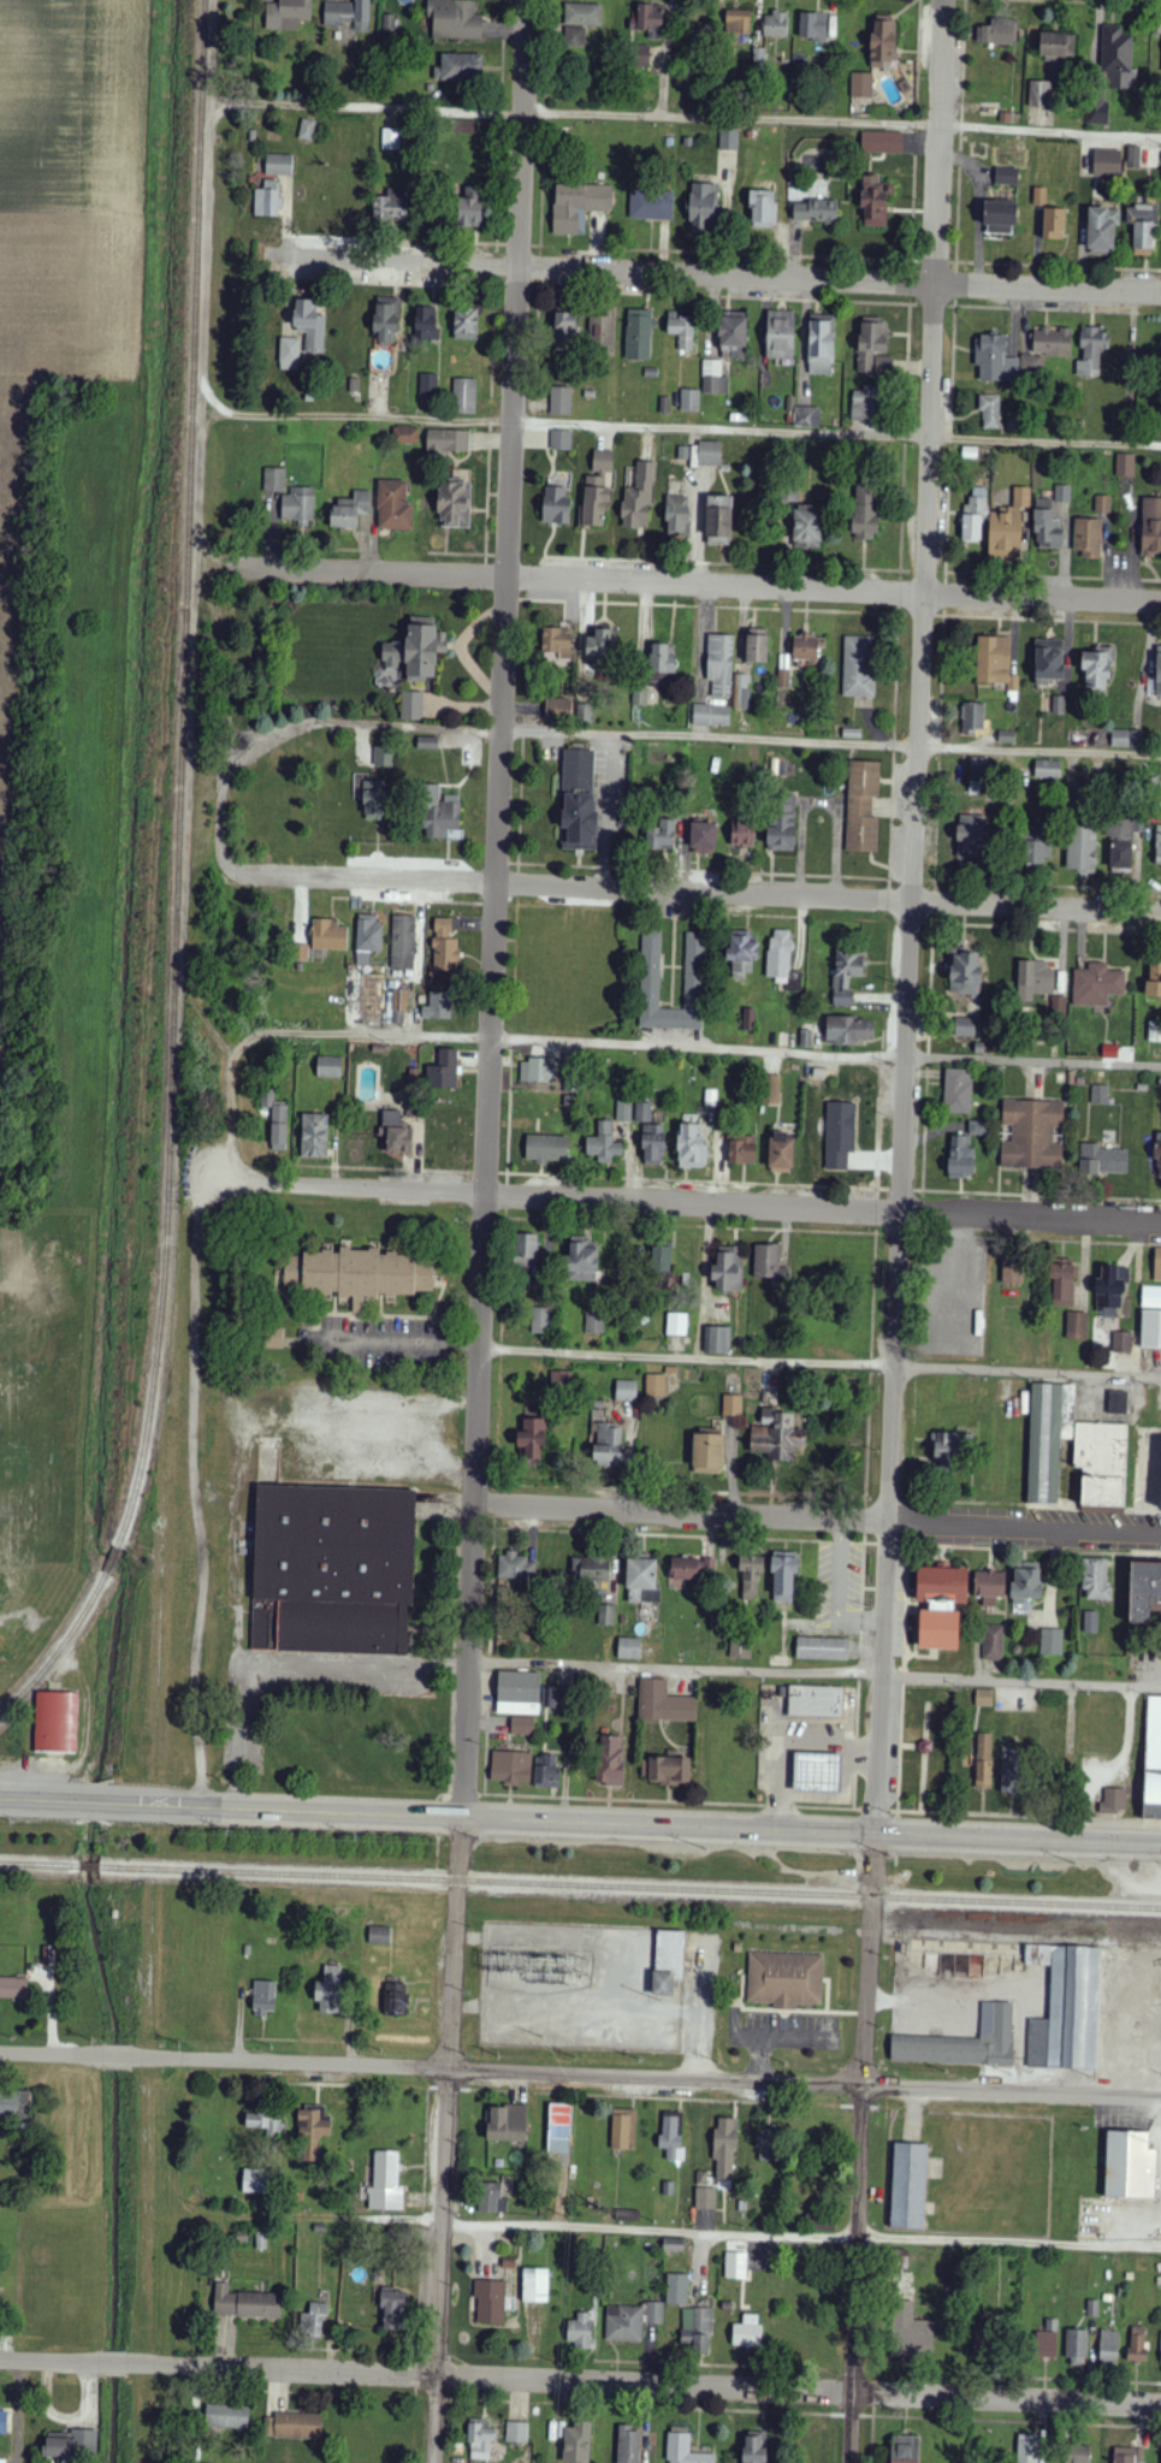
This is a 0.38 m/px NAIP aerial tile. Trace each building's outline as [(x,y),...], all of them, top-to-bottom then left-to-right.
[(299,21),(312,21),(313,0),(279,0),(279,4),(267,3),(266,30),(299,31),(299,21)] [(482,15),(474,15),(474,0),(427,0),(427,18),(433,18),(433,39),(482,39),(482,15)] [(325,26),(354,25),(354,33),(371,33),(370,1),(324,2),(325,26)] [(602,4),(565,3),(564,47),(585,47),(586,27),(601,27),(602,4)] [(653,5),(638,5),(637,31),(649,31),(649,40),(663,40),(663,11),(653,11),(653,5)] [(751,35),(751,11),(726,11),(726,34),(751,35)] [(764,37),(788,38),(788,14),(765,13),(764,37)] [(827,41),(828,14),(801,13),(800,40),(827,41)] [(873,71),(896,70),(895,15),(871,16),(873,71)] [(1015,20),(991,19),(991,27),(977,27),(977,44),(1014,45),(1015,20)] [(1103,90),(1134,90),(1133,35),(1122,35),(1122,26),(1102,26),(1103,90)] [(1040,56),(1069,57),(1070,34),(1040,33),(1040,56)] [(651,46),(633,46),(632,67),(650,67),(651,46)] [(482,55),(441,54),(441,67),(434,67),(434,81),(482,82),(482,55)] [(873,98),(873,74),(852,73),(851,98),(873,98)] [(1029,110),(1051,111),(1051,82),(1030,82),(1029,110)] [(1086,125),(1108,125),(1109,99),(1087,99),(1086,125)] [(298,138),(312,142),(317,122),(303,119),(298,138)] [(401,150),(401,129),(383,129),(383,150),(401,150)] [(720,151),(739,151),(739,129),(720,129),(720,151)] [(902,155),(903,133),(862,132),(862,154),(902,155)] [(1094,175),(1122,176),(1122,152),(1094,151),(1094,175)] [(266,176),(292,176),(293,156),(267,155),(266,176)] [(1018,169),(996,168),(996,184),(1018,185),(1018,169)] [(886,228),(887,195),(893,196),(894,184),(879,184),(879,177),(863,176),(862,228),(886,228)] [(255,190),(254,217),(279,218),(280,182),(264,181),(264,190),(255,190)] [(554,235),(579,235),(579,212),(612,212),(613,185),(555,184),(554,235)] [(690,233),(715,233),(716,185),(691,184),(690,233)] [(1047,206),(1047,189),(1035,188),(1034,205),(1047,206)] [(673,220),(674,192),(631,191),(630,219),(673,220)] [(750,228),(775,229),(776,192),(751,192),(750,228)] [(374,197),(373,221),(406,221),(407,197),(374,197)] [(481,197),(457,198),(458,228),(482,227),(481,197)] [(793,221),(837,223),(837,203),(794,201),(793,221)] [(1016,203),(985,202),(984,235),(1015,236),(1016,203)] [(1134,249),(1156,249),(1157,207),(1127,206),(1126,225),(1134,225),(1134,249)] [(1065,240),(1065,210),(1045,209),(1044,240),(1065,240)] [(1088,253),(1115,253),(1115,226),(1120,226),(1120,210),(1089,209),(1088,253)] [(399,298),(375,298),(374,334),(379,334),(379,345),(397,345),(399,298)] [(306,333),(305,353),(325,354),(325,316),(317,316),(318,301),(295,301),(294,333),(306,333)] [(437,340),(438,309),(416,308),(415,339),(437,340)] [(478,310),(454,309),(454,341),(478,341),(478,310)] [(650,361),(651,311),(627,310),(626,360),(650,361)] [(795,312),(768,311),(766,359),(794,360),(795,312)] [(747,313),(721,312),(720,360),(746,361),(747,313)] [(591,313),(590,346),(612,346),(613,313),(591,313)] [(578,315),(555,314),(554,347),(577,348),(578,315)] [(834,316),(810,316),(809,375),(833,376),(834,316)] [(694,318),(668,317),(668,335),(679,336),(679,352),(694,352),(694,318)] [(885,318),(859,319),(859,374),(874,374),(874,353),(886,353),(885,318)] [(1034,356),(1071,357),(1072,328),(1060,328),(1060,331),(1034,331),(1034,356)] [(1076,377),(1100,377),(1101,346),(1109,346),(1110,330),(1082,329),(1081,362),(1077,362),(1076,377)] [(980,381),(1019,382),(1020,359),(1006,359),(1006,336),(977,336),(976,368),(980,368),(980,381)] [(299,370),(300,339),(280,338),(279,370),(299,370)] [(1043,373),(1044,357),(1021,356),(1021,372),(1043,373)] [(893,357),(875,357),(876,373),(893,373),(893,357)] [(703,394),(729,394),(729,378),(722,378),(722,361),(703,361),(703,394)] [(438,375),(420,374),(420,400),(437,400),(438,375)] [(453,414),(476,415),(477,380),(454,379),(453,414)] [(571,415),(572,388),(551,387),(550,415),(571,415)] [(852,422),(881,423),(882,389),(853,387),(852,422)] [(681,412),(700,412),(700,390),(681,390),(681,412)] [(981,397),(982,429),(1002,429),(1001,397),(981,397)] [(820,429),(821,408),(794,407),(793,428),(820,429)] [(419,445),(420,426),(394,426),(393,445),(419,445)] [(571,451),(572,431),(551,430),(551,451),(571,451)] [(469,432),(427,431),(427,454),(469,455),(469,432)] [(698,466),(721,467),(722,442),(699,442),(698,466)] [(614,452),(594,450),(592,476),(585,475),(580,527),(605,530),(609,489),(605,489),(606,472),(612,473),(614,452)] [(1134,478),(1135,455),(1117,454),(1117,477),(1134,478)] [(653,463),(636,463),(635,488),(624,488),(622,529),(651,530),(653,463)] [(264,493),(285,493),(285,469),(264,469),(264,493)] [(472,471),(454,470),(454,482),(438,482),(437,515),(445,515),(445,529),(471,529),(472,471)] [(406,506),(407,482),(378,481),(377,530),(412,531),(413,506),(406,506)] [(1071,486),(1056,486),(1055,503),(1071,503),(1071,486)] [(313,489),(290,488),(290,495),(282,495),(282,521),(298,522),(298,528),(312,528),(313,489)] [(543,524),(569,525),(570,489),(544,488),(543,524)] [(962,543),(983,543),(984,489),(972,488),(972,505),(963,505),(962,543)] [(990,509),(988,557),(1021,559),(1023,508),(1030,508),(1031,488),(1015,488),(1014,510),(990,509)] [(357,529),(357,514),(370,514),(371,492),(354,491),(354,500),(333,500),(332,528),(357,529)] [(877,541),(878,492),(854,491),(853,540),(877,541)] [(1095,513),(1111,514),(1111,497),(1096,496),(1095,513)] [(690,497),(667,497),(666,535),(689,536),(690,497)] [(733,497),(707,497),(706,546),(732,546),(733,497)] [(1053,499),(1035,500),(1036,550),(1062,549),(1062,520),(1053,520),(1053,499)] [(1143,499),(1142,556),(1160,556),(1160,499),(1143,499)] [(794,548),(821,549),(822,507),(795,506),(794,548)] [(1100,560),(1102,521),(1075,519),(1074,551),(1083,552),(1082,559),(1100,560)] [(406,681),(435,681),(436,654),(446,654),(447,634),(435,633),(435,618),(407,618),(406,681)] [(542,654),(558,654),(558,660),(571,660),(572,630),(543,629),(542,654)] [(747,664),(767,664),(768,630),(748,630),(747,664)] [(595,638),(585,637),(584,670),(613,671),(614,631),(595,631),(595,638)] [(1007,685),(1007,692),(1019,692),(1019,675),(1010,675),(1011,633),(996,633),(996,639),(978,638),(977,684),(1007,685)] [(707,682),(713,682),(712,698),(732,698),(734,636),(709,636),(707,682)] [(874,698),(875,638),(844,637),(843,697),(874,698)] [(793,661),(818,661),(818,648),(825,648),(825,638),(794,638),(793,661)] [(1036,641),(1035,684),(1063,685),(1064,642),(1036,641)] [(383,668),(403,669),(403,644),(383,644),(383,668)] [(675,674),(676,646),(650,645),(650,674),(675,674)] [(1110,691),(1111,650),(1084,650),(1084,690),(1110,691)] [(733,710),(750,710),(751,676),(734,676),(733,710)] [(647,706),(647,688),(633,688),(633,706),(647,706)] [(423,693),(402,693),(401,721),(423,721),(423,693)] [(571,701),(545,702),(546,720),(572,719),(571,701)] [(985,705),(963,704),(962,735),(976,736),(976,731),(984,731),(985,705)] [(730,727),(730,707),(694,705),(693,726),(730,727)] [(1112,748),(1141,749),(1141,732),(1112,731),(1112,748)] [(375,767),(393,768),(394,749),(376,749),(375,767)] [(595,750),(563,750),(562,849),(594,849),(595,750)] [(988,759),(971,758),(971,780),(987,780),(988,759)] [(1061,780),(1061,762),(1036,761),(1036,779),(1061,780)] [(878,854),(879,819),(872,818),(873,798),(879,798),(880,763),(849,762),(846,853),(878,854)] [(364,821),(386,821),(387,782),(372,782),(373,775),(354,775),(354,797),(365,797),(364,821)] [(441,786),(423,785),(423,840),(441,840),(441,830),(449,830),(449,839),(460,840),(460,796),(441,796),(441,786)] [(794,851),(796,796),(778,796),(778,819),(767,819),(767,851),(794,851)] [(985,817),(958,817),(958,858),(985,858),(985,817)] [(731,848),(754,849),(755,819),(732,819),(731,848)] [(675,820),(660,820),(660,829),(647,829),(646,851),(674,851),(675,820)] [(1109,870),(1133,870),(1133,832),(1143,832),(1143,821),(1109,821),(1109,870)] [(716,855),(717,825),(692,824),(691,854),(716,855)] [(1066,872),(1096,873),(1097,830),(1068,829),(1066,872)] [(1043,866),(1043,859),(1050,859),(1049,831),(1020,832),(1021,867),(1043,866)] [(370,966),(370,952),(380,953),(382,917),(358,916),(356,966),(370,966)] [(416,918),(393,917),(391,970),(414,971),(416,918)] [(434,971),(458,971),(459,940),(451,940),(451,920),(435,919),(434,971)] [(312,950),(347,951),(348,928),(338,928),(338,920),(313,920),(312,950)] [(768,981),(790,982),(792,931),(770,931),(768,981)] [(733,978),(753,978),(753,962),(759,961),(759,937),(748,937),(748,932),(728,932),(729,963),(733,963),(733,978)] [(639,1027),(705,1029),(708,934),(686,933),(684,1010),(660,1010),(662,933),(642,933),(639,1027)] [(309,946),(295,945),(294,962),(308,963),(309,946)] [(980,955),(964,955),(963,949),(949,950),(951,996),(981,995),(980,955)] [(834,1006),(852,1006),(852,979),(863,979),(864,957),(835,957),(834,1006)] [(1018,1003),(1034,1003),(1034,995),(1054,996),(1055,971),(1048,971),(1048,962),(1019,961),(1018,1003)] [(1125,997),(1125,972),(1107,972),(1108,964),(1089,964),(1088,971),(1074,970),(1073,1006),(1099,1007),(1099,997),(1125,997)] [(1147,965),(1148,1000),(1160,999),(1160,965),(1147,965)] [(451,1020),(451,992),(431,992),(431,1007),(422,1007),(422,1019),(451,1020)] [(1052,1017),(1066,1018),(1066,998),(1052,997),(1052,1017)] [(755,1009),(744,1009),(743,1030),(754,1031),(755,1009)] [(875,1040),(875,1020),(858,1020),(859,1016),(827,1016),(827,1044),(859,1044),(859,1040),(875,1040)] [(956,1037),(976,1038),(976,1020),(956,1019),(956,1037)] [(428,1065),(427,1087),(457,1088),(458,1048),(439,1048),(439,1066),(428,1065)] [(342,1058),(318,1057),(317,1077),(341,1078),(342,1058)] [(521,1058),(521,1082),(557,1082),(557,1058),(521,1058)] [(971,1114),(973,1070),(945,1069),(944,1113),(971,1114)] [(780,1106),(781,1076),(768,1075),(766,1105),(780,1106)] [(1108,1105),(1109,1086),(1093,1085),(1093,1105),(1108,1105)] [(286,1151),(288,1105),(274,1105),(274,1090),(262,1089),(262,1107),(272,1108),(271,1151),(286,1151)] [(1065,1102),(1003,1100),(1002,1125),(1012,1125),(1011,1143),(1002,1142),(1001,1167),(1062,1168),(1062,1143),(1054,1143),(1055,1123),(1064,1123),(1065,1102)] [(632,1102),(617,1101),(617,1122),(632,1122),(632,1102)] [(651,1122),(652,1103),(637,1103),(636,1121),(651,1122)] [(848,1170),(848,1152),(855,1152),(856,1103),(828,1103),(826,1169),(848,1170)] [(401,1111),(382,1111),(381,1153),(411,1153),(412,1125),(400,1124),(401,1111)] [(301,1157),(327,1158),(328,1114),(302,1113),(301,1157)] [(587,1136),(586,1155),(598,1155),(598,1163),(613,1163),(613,1155),(622,1156),(623,1143),(613,1142),(613,1121),(599,1120),(598,1137),(587,1136)] [(986,1135),(986,1121),(969,1120),(969,1135),(986,1135)] [(678,1167),(707,1168),(707,1146),(703,1146),(704,1124),(679,1123),(678,1167)] [(643,1165),(665,1164),(664,1124),(643,1124),(643,1165)] [(770,1134),(769,1173),(792,1173),(794,1135),(770,1134)] [(526,1162),(567,1163),(568,1136),(527,1135),(526,1162)] [(729,1164),(756,1165),(756,1136),(729,1135),(729,1164)] [(949,1178),(973,1179),(974,1135),(950,1135),(949,1178)] [(1128,1150),(1099,1149),(1099,1144),(1081,1143),(1081,1173),(1128,1174),(1128,1150)] [(539,1233),(515,1233),(515,1265),(530,1265),(530,1269),(539,1269),(539,1233)] [(591,1237),(571,1236),(570,1254),(566,1254),(565,1281),(598,1281),(598,1243),(590,1243),(591,1237)] [(670,1273),(672,1241),(653,1240),(651,1271),(670,1273)] [(304,1257),(286,1257),(285,1285),(302,1285),(301,1301),(331,1301),(332,1291),(338,1291),(338,1298),(339,1298),(339,1305),(349,1305),(349,1313),(379,1314),(379,1295),(384,1295),(383,1305),(396,1307),(396,1295),(415,1295),(415,1291),(433,1291),(433,1287),(436,1287),(436,1277),(445,1278),(446,1253),(407,1250),(407,1244),(387,1244),(386,1251),(385,1250),(385,1254),(380,1254),(381,1242),(369,1241),(368,1250),(351,1249),(351,1241),(342,1241),(342,1247),(340,1247),(340,1254),(333,1253),(333,1244),(324,1243),(324,1250),(324,1253),(304,1251),(304,1257)] [(742,1290),(743,1247),(718,1246),(717,1265),(713,1264),(713,1290),(742,1290)] [(1054,1278),(1053,1306),(1073,1307),(1074,1260),(1051,1258),(1050,1278),(1054,1278)] [(1002,1284),(1021,1285),(1023,1261),(1003,1260),(1002,1284)] [(1125,1266),(1102,1266),(1101,1277),(1097,1277),(1097,1318),(1123,1319),(1125,1266)] [(1142,1286),(1142,1308),(1160,1308),(1160,1287),(1142,1286)] [(532,1333),(548,1333),(549,1308),(532,1308),(532,1333)] [(1142,1311),(1141,1347),(1160,1348),(1160,1311),(1142,1311)] [(1087,1340),(1088,1313),(1067,1312),(1067,1340),(1087,1340)] [(605,1313),(587,1313),(586,1332),(604,1333),(605,1313)] [(687,1336),(688,1314),(668,1313),(667,1335),(687,1336)] [(730,1354),(731,1327),(709,1327),(709,1353),(730,1354)] [(1113,1353),(1132,1353),(1132,1332),(1114,1332),(1113,1353)] [(646,1396),(666,1396),(666,1375),(646,1375),(646,1396)] [(616,1401),(637,1401),(638,1381),(617,1380),(616,1401)] [(1075,1385),(1031,1384),(1028,1503),(1059,1504),(1060,1439),(1074,1439),(1075,1385)] [(1110,1414),(1128,1414),(1128,1393),(1110,1392),(1110,1414)] [(723,1415),(742,1416),(743,1395),(724,1395),(723,1415)] [(794,1461),(795,1447),(805,1447),(806,1428),(795,1428),(795,1413),(777,1413),(777,1408),(762,1408),(761,1426),(751,1426),(750,1453),(768,1454),(767,1460),(794,1461)] [(517,1431),(516,1448),(525,1448),(525,1458),(544,1459),(546,1419),(524,1418),(524,1431),(517,1431)] [(595,1466),(621,1466),(622,1428),(609,1427),(610,1423),(596,1423),(595,1466)] [(1083,1467),(1081,1505),(1125,1507),(1127,1424),(1076,1423),(1074,1467),(1083,1467)] [(723,1474),(724,1430),(694,1430),(692,1473),(723,1474)] [(935,1470),(959,1469),(958,1432),(934,1433),(935,1470)] [(256,1485),(259,1485),(260,1445),(280,1445),(279,1486),(416,1491),(413,1605),(409,1605),(407,1656),(250,1650),(256,1485)] [(498,1580),(537,1582),(537,1559),(518,1559),(518,1553),(499,1552),(498,1580)] [(772,1602),(793,1603),(794,1574),(798,1574),(799,1552),(774,1552),(772,1602)] [(628,1555),(626,1602),(660,1603),(660,1589),(656,1589),(657,1557),(628,1555)] [(743,1571),(744,1600),(761,1600),(761,1555),(739,1555),(740,1571),(743,1571)] [(610,1582),(610,1558),(572,1557),(572,1581),(610,1582)] [(1082,1557),(1108,1558),(1107,1586),(1110,1587),(1110,1599),(1080,1599),(1082,1557)] [(715,1559),(673,1558),(672,1579),(715,1580),(715,1559)] [(1131,1561),(1160,1561),(1160,1623),(1130,1622),(1131,1561)] [(918,1567),(936,1567),(936,1562),(949,1563),(949,1568),(967,1569),(966,1604),(955,1604),(955,1611),(959,1611),(958,1650),(935,1650),(919,1648),(919,1628),(920,1610),(929,1610),(929,1603),(917,1601),(918,1567)] [(1017,1562),(1039,1563),(1039,1583),(1042,1583),(1041,1598),(1027,1598),(1027,1615),(1012,1615),(1013,1599),(1011,1599),(1011,1582),(1014,1582),(1014,1567),(1017,1568),(1017,1562)] [(976,1571),(985,1573),(985,1569),(995,1569),(995,1573),(1006,1573),(1005,1597),(996,1597),(996,1606),(991,1606),(991,1611),(987,1611),(987,1606),(982,1606),(983,1597),(975,1597),(976,1571)] [(599,1625),(614,1626),(615,1605),(599,1605),(599,1625)] [(1085,1611),(1098,1611),(1097,1633),(1084,1632),(1085,1611)] [(1003,1660),(983,1660),(984,1623),(1003,1624),(1003,1660)] [(1042,1629),(1064,1629),(1062,1656),(1042,1654),(1042,1629)] [(848,1638),(797,1637),(796,1659),(847,1661),(848,1638)] [(641,1659),(642,1639),(619,1638),(619,1659),(641,1659)] [(751,1659),(751,1644),(730,1643),(730,1658),(751,1659)] [(540,1715),(541,1673),(499,1672),(498,1714),(540,1715)] [(695,1721),(696,1697),(667,1697),(667,1679),(639,1678),(639,1721),(695,1721)] [(843,1718),(844,1687),(789,1686),(788,1716),(843,1718)] [(977,1688),(994,1689),(993,1707),(976,1706),(977,1688)] [(36,1692),(78,1693),(76,1754),(34,1753),(36,1692)] [(1148,1695),(1160,1696),(1160,1819),(1142,1818),(1148,1695)] [(512,1735),(534,1736),(535,1717),(512,1717),(512,1735)] [(978,1734),(991,1734),(990,1788),(976,1787),(976,1765),(970,1765),(970,1754),(978,1754),(978,1734)] [(624,1786),(624,1737),(600,1737),(600,1787),(624,1786)] [(932,1747),(932,1749),(931,1752),(929,1753),(926,1754),(924,1754),(922,1754),(919,1752),(918,1751),(918,1748),(918,1747),(918,1746),(918,1742),(920,1741),(923,1740),(925,1739),(928,1740),(930,1741),(931,1742),(932,1745),(932,1747)] [(1001,1746),(1026,1746),(1025,1795),(1000,1794),(1001,1746)] [(668,1757),(649,1757),(649,1784),(690,1785),(691,1758),(680,1758),(680,1750),(668,1750),(668,1757)] [(520,1787),(520,1783),(531,1783),(532,1753),(492,1752),(491,1781),(503,1781),(503,1786),(520,1787)] [(794,1791),(841,1792),(842,1754),(794,1753),(794,1791)] [(559,1788),(560,1756),(536,1756),(535,1787),(559,1788)] [(1100,1802),(1104,1802),(1106,1788),(1127,1789),(1127,1810),(1118,1810),(1118,1814),(1100,1814),(1100,1802)] [(369,1944),(390,1945),(390,1928),(370,1927),(369,1944)] [(653,1995),(673,1996),(674,1981),(683,1981),(684,1932),(655,1931),(653,1995)] [(1026,1946),(1101,1948),(1097,2071),(1026,2070),(1026,2059),(1027,2019),(1049,2019),(1050,1965),(1025,1965),(1026,1946)] [(910,1950),(910,1962),(938,1977),(984,1977),(1000,1976),(1014,1971),(1025,1972),(1025,1965),(1025,1956),(910,1950)] [(747,1952),(824,1954),(823,1978),(823,1981),(822,2005),(796,2003),(795,2009),(774,2008),(774,2003),(746,2003),(747,1974),(747,1952)] [(342,2014),(341,1966),(324,1967),(324,1982),(315,1982),(315,2003),(319,2003),(320,2014),(342,2014)] [(28,1979),(0,1978),(0,1999),(27,1999),(28,1979)] [(253,2015),(275,2015),(275,1982),(254,1982),(253,2015)] [(407,1983),(383,1983),(382,2014),(406,2015),(407,1983)] [(983,2002),(1013,2003),(1012,2032),(1014,2032),(1013,2058),(1012,2064),(893,2059),(893,2037),(981,2041),(983,2002)] [(30,2117),(30,2092),(0,2092),(0,2117),(30,2117)] [(488,2141),(526,2142),(527,2106),(489,2105),(488,2141)] [(548,2153),(570,2154),(571,2105),(549,2105),(548,2153)] [(329,2137),(329,2108),(298,2108),(298,2162),(319,2162),(319,2136),(329,2137)] [(631,2150),(632,2110),(613,2110),(611,2149),(631,2150)] [(267,2135),(284,2135),(285,2123),(280,2123),(280,2114),(246,2113),(245,2129),(267,2129),(267,2135)] [(683,2161),(684,2137),(678,2137),(679,2117),(662,2117),(661,2149),(667,2150),(667,2161),(683,2161)] [(739,2120),(717,2119),(715,2178),(732,2179),(733,2151),(738,2151),(739,2120)] [(757,2130),(758,2162),(774,2162),(773,2129),(757,2130)] [(1106,2130),(1149,2131),(1148,2149),(1156,2150),(1154,2199),(1104,2198),(1106,2130)] [(894,2143),(911,2143),(928,2144),(925,2230),(890,2228),(894,2143)] [(400,2152),(374,2151),(373,2188),(369,2188),(368,2210),(403,2211),(404,2187),(399,2187),(400,2152)] [(265,2193),(265,2169),(243,2170),(244,2193),(265,2193)] [(502,2198),(513,2198),(512,2178),(502,2179),(502,2198)] [(501,2183),(479,2183),(479,2214),(508,2213),(508,2200),(501,2200),(501,2183)] [(696,2210),(716,2209),(716,2188),(696,2189),(696,2210)] [(725,2279),(747,2279),(747,2253),(726,2253),(725,2279)] [(549,2269),(524,2269),(523,2302),(548,2303),(549,2269)] [(666,2305),(687,2305),(688,2275),(667,2275),(666,2305)] [(506,2282),(475,2281),(474,2298),(478,2298),(477,2324),(505,2325),(506,2282)] [(214,2316),(280,2318),(281,2294),(228,2293),(229,2284),(215,2283),(214,2316)] [(404,2292),(382,2291),(381,2331),(403,2332),(404,2292)] [(934,2322),(914,2321),(914,2301),(892,2301),(891,2356),(933,2357),(934,2322)] [(663,2303),(648,2303),(648,2324),(663,2325),(663,2303)] [(299,2337),(324,2338),(324,2315),(328,2315),(328,2304),(310,2304),(310,2314),(300,2314),(299,2337)] [(606,2342),(643,2342),(643,2307),(607,2306),(606,2342)] [(694,2354),(712,2353),(712,2309),(682,2309),(682,2346),(694,2346),(694,2354)] [(592,2313),(578,2313),(577,2320),(568,2320),(567,2346),(591,2347),(592,2313)] [(761,2315),(743,2315),(743,2325),(733,2324),(733,2347),(761,2347),(761,2315)] [(1129,2362),(1145,2362),(1145,2327),(1130,2327),(1129,2362)] [(1087,2330),(1067,2330),(1067,2366),(1086,2367),(1087,2330)] [(1117,2368),(1118,2331),(1101,2331),(1100,2367),(1117,2368)] [(1057,2358),(1057,2333),(1036,2332),(1035,2357),(1057,2358)] [(250,2407),(206,2405),(205,2428),(249,2429),(250,2407)] [(265,2439),(322,2440),(323,2415),(274,2414),(274,2418),(265,2418),(265,2439)] [(469,2459),(491,2460),(493,2421),(470,2420),(469,2459)] [(506,2443),(527,2443),(528,2423),(507,2423),(506,2443)] [(563,2462),(590,2462),(591,2425),(564,2424),(563,2462)] [(641,2432),(631,2431),(631,2426),(618,2426),(618,2462),(640,2462),(641,2432)] [(716,2455),(689,2454),(691,2428),(670,2427),(668,2462),(715,2462),(716,2455)] [(1039,2435),(1018,2435),(1017,2462),(1038,2462),(1039,2435)] [(766,2437),(744,2437),(743,2462),(765,2462),(766,2437)] [(919,2437),(892,2437),(891,2462),(919,2462),(919,2437)] [(1090,2446),(1066,2445),(1065,2462),(1090,2462),(1090,2446)] [(1114,2449),(1114,2462),(1145,2462),(1145,2450),(1114,2449)]
